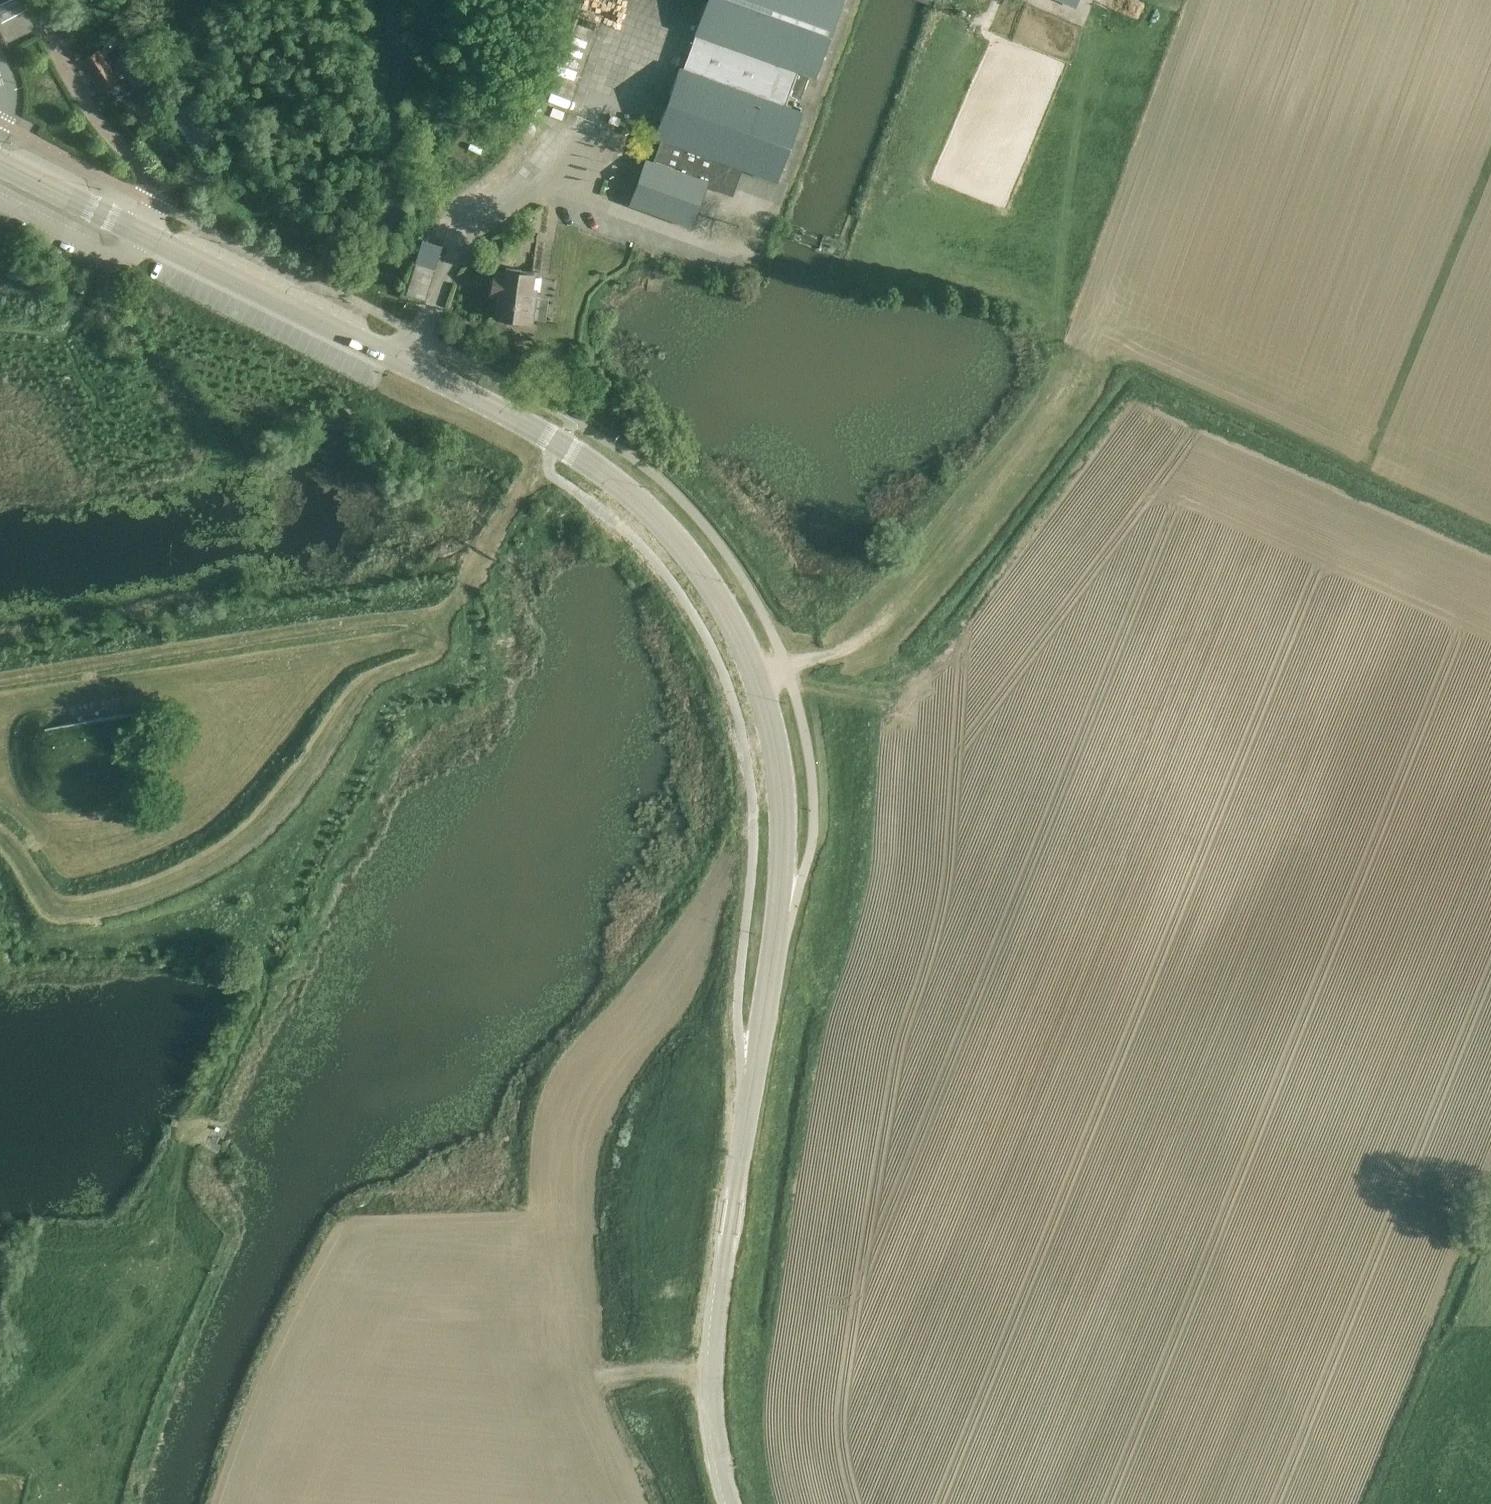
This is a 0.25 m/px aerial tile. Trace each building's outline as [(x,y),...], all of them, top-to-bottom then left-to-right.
[(694,33),(682,69),(679,68),(654,137),(661,140),(653,162),(646,160),(640,175),(635,173),(630,189),(635,191),(630,205),(690,227),(705,186),(731,196),(739,173),(775,186),(802,113),(785,106),(797,71),(801,72),(799,78),(803,80),(805,74),(815,77),(843,0),(706,0),(694,33)] [(98,51),(81,62),(101,92),(113,84),(118,81),(119,80),(127,92),(133,88),(135,89),(159,70),(142,47),(119,63),(116,58),(107,44),(98,51)] [(193,109),(176,121),(197,153),(214,141),(195,112),(193,109)] [(132,118),(124,123),(130,132),(138,127),(132,118)] [(422,241),(416,264),(435,269),(441,246),(422,241)] [(496,318),(530,323),(535,291),(539,292),(541,278),(532,277),(532,276),(496,271),(495,279),(493,279),(491,293),(500,294),(496,318)] [(136,716),(48,732),(48,735),(137,720),(136,716)]
